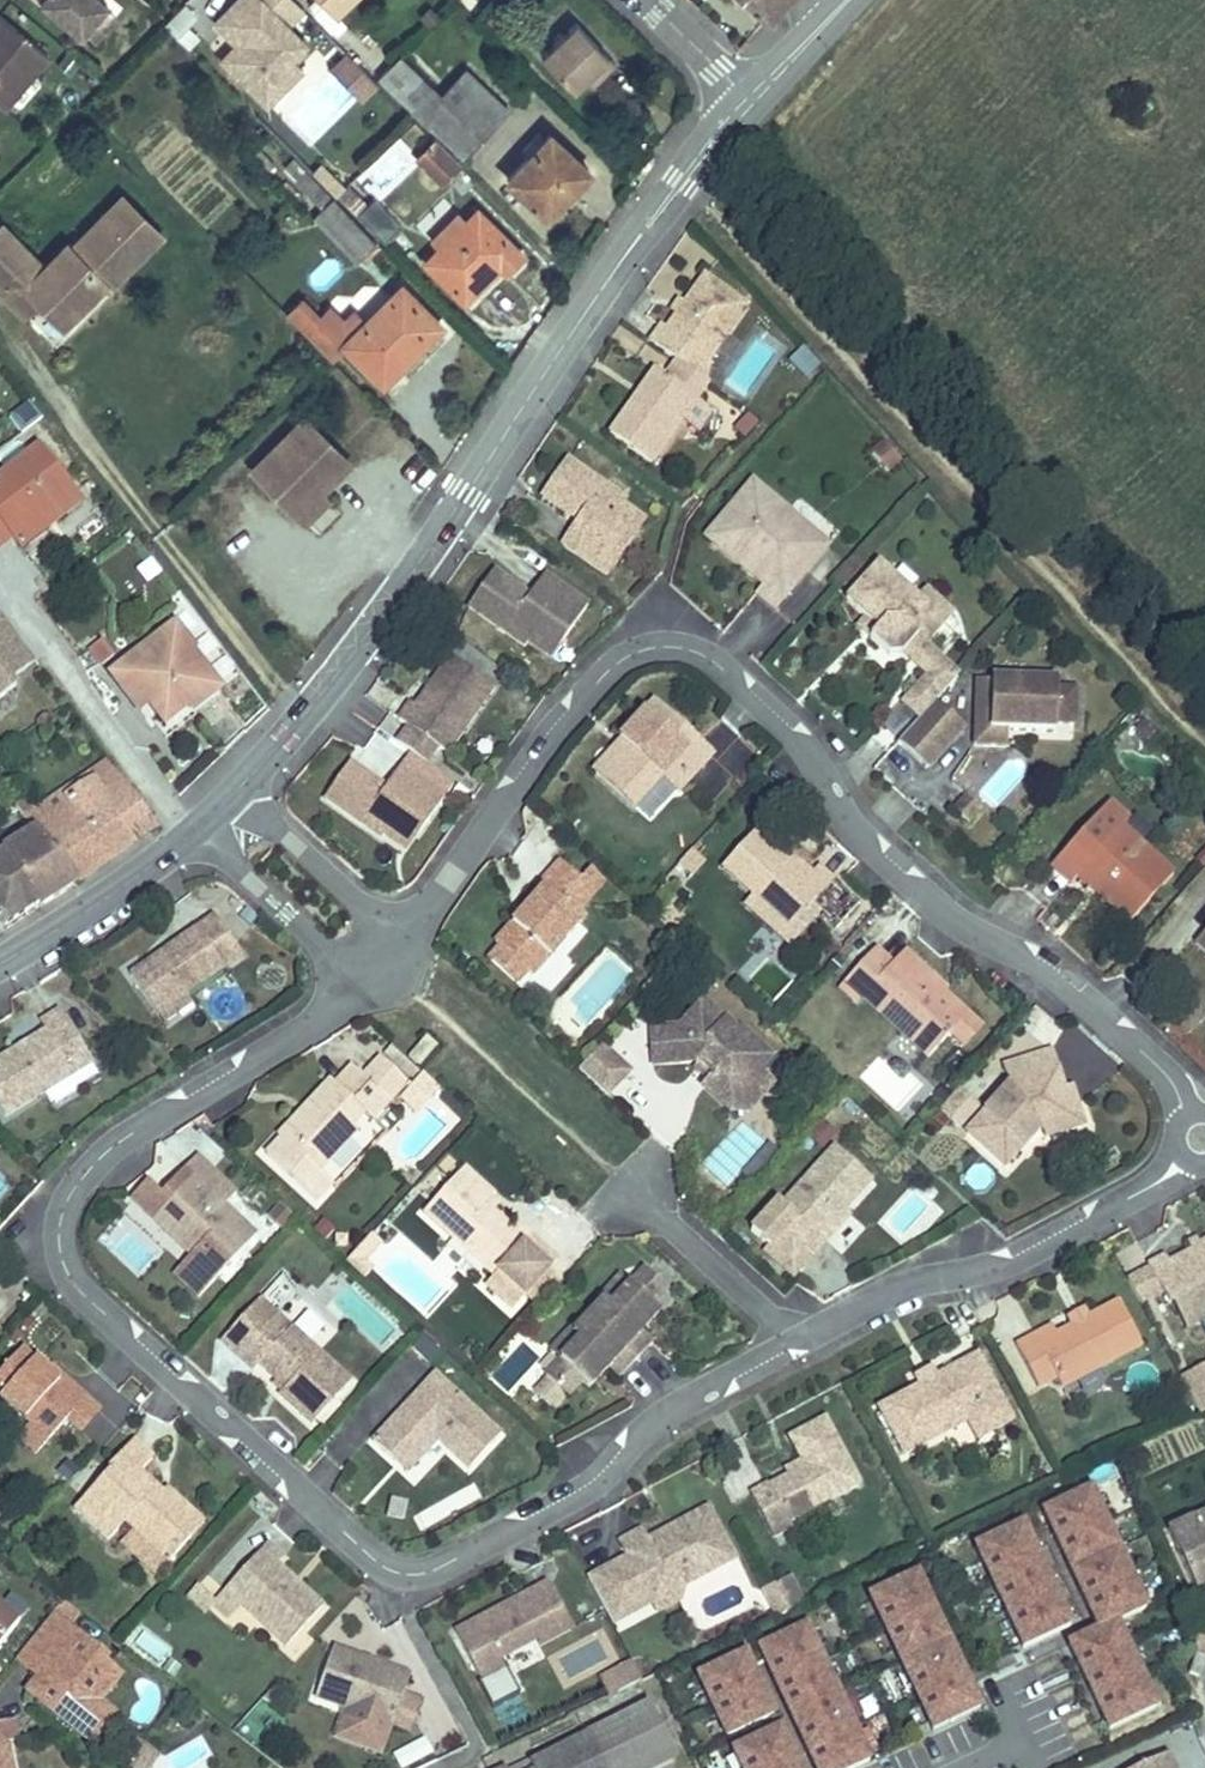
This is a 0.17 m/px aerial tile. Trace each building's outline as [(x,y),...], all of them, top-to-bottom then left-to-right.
[(80,38),(84,34),(103,11),(106,6),(99,0),(33,0),(80,38)] [(304,12),(292,0),(238,0),(216,22),(237,45),(222,59),(268,106),(305,69),(294,57),(276,39),(289,27),(304,12)] [(336,10),(346,0),(326,0),(336,10)] [(340,19),(358,45),(389,24),(373,0),(369,0),(340,19)] [(765,22),(786,0),(742,0),(765,22)] [(181,5),(163,20),(186,46),(203,31),(181,5)] [(114,20),(103,11),(84,34),(95,43),(114,20)] [(3,106),(47,51),(0,13),(0,104),(3,106)] [(573,21),(539,53),(572,88),(589,72),(596,78),(613,62),(573,21)] [(294,57),(307,44),(289,27),(276,39),(294,57)] [(344,49),(328,64),(361,97),(377,81),(344,49)] [(509,111),(466,69),(450,85),(493,127),(509,111)] [(463,159),(493,127),(450,85),(440,95),(421,77),(401,98),(463,159)] [(522,149),(529,155),(507,177),(545,214),(588,169),(549,133),(544,138),(538,132),(522,149)] [(443,184),(459,167),(432,140),(415,157),(443,184)] [(323,166),(314,175),(322,183),(331,174),(323,166)] [(339,199),(341,197),(346,192),(347,191),(331,174),(322,183),(339,199)] [(364,209),(346,192),(341,197),(358,215),(364,209)] [(117,195),(41,267),(37,271),(27,260),(31,256),(0,224),(0,245),(2,247),(0,248),(0,283),(10,273),(43,306),(62,326),(83,306),(78,301),(98,281),(103,285),(156,234),(117,195)] [(364,209),(358,215),(385,241),(401,226),(374,199),(364,209)] [(376,244),(334,201),(319,215),(361,258),(376,244)] [(477,209),(466,221),(440,247),(426,261),(464,299),(499,264),(506,271),(522,254),(477,209)] [(431,238),(440,247),(466,221),(457,213),(431,238)] [(37,271),(41,267),(31,256),(27,260),(37,271)] [(28,321),(43,306),(10,273),(0,283),(0,293),(28,321)] [(651,338),(678,356),(700,372),(712,355),(749,302),(707,273),(688,301),(681,310),(669,327),(662,322),(651,338)] [(392,356),(399,364),(439,326),(400,287),(365,322),(345,343),(374,373),(392,356)] [(675,306),(681,310),(688,301),(682,297),(675,306)] [(305,298),(288,315),(311,339),(328,322),(323,317),(305,298)] [(328,322),(311,339),(329,358),(345,343),(365,322),(354,311),(344,321),(332,309),(323,317),(328,322)] [(801,346),(788,360),(808,378),(821,364),(801,346)] [(709,378),(712,355),(700,372),(709,378)] [(374,373),(382,381),(399,364),(392,356),(374,373)] [(709,378),(700,372),(678,356),(666,373),(655,365),(642,384),(648,387),(643,395),(637,391),(610,430),(653,460),(710,379),(709,378)] [(648,387),(642,384),(637,391),(643,395),(648,387)] [(18,431),(40,421),(31,402),(9,412),(18,431)] [(746,408),(729,422),(743,439),(760,425),(746,408)] [(300,513),(322,492),(352,460),(306,415),(254,468),(300,513)] [(885,438),(870,449),(885,471),(900,461),(885,438)] [(46,510),(55,521),(79,502),(39,449),(0,479),(0,485),(0,545),(11,536),(46,510)] [(575,505),(584,511),(580,517),(565,537),(609,567),(637,527),(621,516),(618,507),(624,499),(626,499),(629,496),(568,454),(543,491),(566,507),(575,505)] [(809,540),(820,529),(760,475),(712,528),(740,553),(747,545),(759,556),(751,564),(769,580),(761,588),(778,604),(813,567),(802,557),(813,544),(809,540)] [(322,492),(300,513),(307,520),(329,498),(322,492)] [(637,527),(646,514),(626,499),(624,499),(618,507),(621,516),(637,527)] [(575,505),(566,507),(580,517),(584,511),(575,505)] [(11,536),(20,547),(55,521),(46,510),(11,536)] [(813,567),(834,543),(820,529),(809,540),(813,544),(802,557),(813,567)] [(747,545),(740,553),(751,564),(759,556),(747,545)] [(889,652),(904,652),(922,632),(929,638),(956,608),(927,581),(917,593),(881,560),(848,597),(867,614),(877,623),(868,633),(889,652)] [(542,628),(551,627),(570,640),(595,602),(547,572),(534,592),(531,598),(522,593),(522,584),(496,568),(472,605),(532,644),(534,640),(542,628)] [(531,598),(534,592),(522,584),(522,593),(531,598)] [(17,689),(12,681),(37,663),(2,614),(0,616),(0,702),(17,689)] [(867,614),(858,624),(868,633),(877,623),(867,614)] [(174,627),(110,676),(129,699),(139,691),(148,703),(166,727),(191,708),(194,712),(221,691),(205,671),(200,675),(185,656),(191,652),(193,650),(174,627)] [(559,656),(570,640),(551,627),(542,628),(534,640),(559,656)] [(945,653),(929,638),(922,632),(904,652),(927,673),(945,653)] [(113,656),(101,641),(89,650),(101,666),(113,656)] [(200,675),(205,671),(191,652),(185,656),(200,675)] [(920,716),(937,697),(962,668),(945,653),(927,673),(903,700),(920,716)] [(411,703),(399,720),(409,728),(440,750),(447,755),(495,687),(451,657),(417,706),(411,703)] [(994,725),(1012,726),(1056,727),(1057,718),(1074,719),(1075,686),(1057,685),(1058,675),(995,673),(995,676),(994,725)] [(1012,726),(994,725),(995,676),(978,676),(977,741),(1011,743),(1012,726)] [(730,735),(673,683),(639,720),(650,730),(644,737),(641,734),(604,776),(639,808),(682,760),(696,772),(730,735)] [(139,691),(129,699),(138,711),(148,703),(139,691)] [(965,722),(937,697),(920,716),(905,732),(932,757),(965,722)] [(650,730),(639,720),(596,768),(604,776),(641,734),(644,737),(650,730)] [(431,762),(440,750),(409,728),(400,740),(431,762)] [(905,732),(900,738),(927,763),(932,757),(905,732)] [(395,823),(409,822),(424,832),(450,797),(405,765),(389,787),(386,790),(378,785),(381,781),(352,761),(327,798),(383,838),(395,823)] [(47,817),(115,772),(110,765),(27,819),(37,832),(39,835),(53,825),(47,817)] [(37,832),(6,853),(5,854),(40,909),(99,869),(157,829),(158,829),(152,822),(115,772),(47,817),(53,825),(39,835),(37,832)] [(386,790),(389,787),(381,781),(378,785),(386,790)] [(1128,925),(1176,873),(1124,826),(1131,819),(1111,801),(1049,869),(1069,886),(1076,878),(1089,890),(1094,884),(1103,892),(1098,898),(1128,925)] [(395,823),(383,838),(408,855),(424,832),(409,822),(395,823)] [(779,911),(794,925),(814,902),(823,911),(822,911),(838,926),(861,902),(836,878),(821,864),(818,868),(812,875),(788,854),(760,829),(727,867),(755,893),(748,901),(770,921),(779,911)] [(788,854),(812,875),(818,868),(795,848),(788,854)] [(40,909),(5,854),(0,857),(0,927),(4,932),(40,909)] [(496,941),(502,946),(530,971),(533,974),(553,953),(581,923),(571,915),(578,908),(593,893),(558,862),(537,886),(542,891),(523,911),(529,917),(518,929),(512,923),(496,941)] [(1094,884),(1089,890),(1098,898),(1103,892),(1094,884)] [(823,911),(814,902),(794,925),(779,911),(770,921),(794,942),(822,911),(823,911)] [(586,916),(578,908),(571,915),(581,923),(586,916)] [(529,917),(523,911),(512,923),(518,929),(529,917)] [(156,968),(153,963),(134,975),(159,1016),(247,961),(222,921),(160,959),(163,964),(156,968)] [(520,982),(530,971),(502,946),(492,957),(520,982)] [(861,1000),(926,1059),(948,1035),(968,1013),(946,993),(945,994),(939,988),(943,984),(906,950),(894,963),(877,948),(844,985),(861,1000)] [(163,964),(160,959),(153,963),(156,968),(163,964)] [(946,993),(949,989),(943,984),(939,988),(945,994),(946,993)] [(861,1000),(844,985),(839,990),(856,1005),(861,1000)] [(736,1098),(759,1099),(776,1081),(762,1068),(773,1055),(744,1030),(742,1031),(706,999),(681,1025),(655,1027),(658,1062),(693,1059),(698,1055),(704,1060),(717,1072),(713,1077),(736,1098)] [(0,1059),(0,1113),(4,1119),(91,1065),(59,1012),(38,1025),(44,1032),(0,1059)] [(984,1027),(968,1013),(948,1035),(964,1049),(984,1027)] [(421,1041),(408,1057),(418,1064),(430,1049),(421,1041)] [(634,1072),(604,1045),(583,1068),(613,1096),(634,1072)] [(1002,1064),(1007,1082),(963,1132),(1005,1170),(1038,1132),(1043,1131),(1045,1140),(1087,1127),(1074,1085),(1066,1088),(1059,1066),(1058,1066),(1052,1048),(1002,1064)] [(699,1065),(713,1077),(717,1072),(704,1060),(699,1065)] [(375,1120),(393,1100),(367,1075),(356,1065),(339,1084),(334,1080),(316,1100),(320,1104),(305,1119),(301,1115),(280,1138),(284,1141),(270,1155),(320,1201),(338,1183),(324,1170),(363,1129),(357,1124),(368,1113),(375,1120)] [(377,1065),(367,1075),(393,1100),(403,1089),(377,1065)] [(730,1105),(751,1109),(759,1099),(736,1098),(713,1077),(707,1084),(730,1105)] [(940,1109),(956,1092),(946,1083),(929,1101),(939,1110),(940,1109)] [(978,1106),(959,1088),(956,1092),(940,1109),(941,1111),(951,1120),(959,1127),(978,1106)] [(320,1104),(316,1100),(301,1115),(305,1119),(320,1104)] [(937,1135),(951,1120),(941,1111),(927,1126),(937,1135)] [(836,1134),(821,1120),(807,1136),(822,1149),(836,1134)] [(780,1152),(769,1143),(742,1173),(752,1183),(780,1152)] [(824,1246),(818,1241),(845,1211),(872,1181),(833,1146),(780,1203),(776,1199),(749,1229),(768,1246),(762,1252),(793,1281),(824,1246)] [(186,1170),(194,1178),(163,1211),(182,1229),(173,1238),(193,1256),(176,1274),(201,1297),(258,1236),(226,1205),(238,1192),(199,1155),(186,1170)] [(423,1215),(493,1279),(485,1288),(512,1313),(524,1300),(526,1302),(527,1300),(537,1309),(563,1281),(553,1272),(554,1271),(551,1268),(560,1260),(519,1222),(513,1228),(495,1212),(486,1204),(492,1197),(495,1194),(466,1168),(423,1215)] [(495,1212),(501,1205),(492,1197),(486,1204),(495,1212)] [(851,1217),(845,1211),(818,1241),(824,1246),(851,1217)] [(1204,1254),(1204,1237),(1193,1244),(1197,1252),(1200,1256),(1204,1254)] [(1204,1310),(1204,1254),(1200,1256),(1197,1252),(1181,1260),(1177,1253),(1158,1263),(1159,1265),(1172,1290),(1179,1302),(1182,1300),(1196,1293),(1204,1310)] [(1172,1290),(1159,1265),(1135,1278),(1148,1302),(1172,1290)] [(577,1338),(558,1359),(543,1375),(546,1378),(532,1392),(555,1413),(583,1383),(590,1389),(608,1370),(619,1380),(653,1343),(642,1333),(660,1314),(654,1308),(669,1292),(643,1268),(629,1283),(607,1306),(601,1301),(571,1333),(577,1338)] [(601,1301),(607,1306),(629,1283),(619,1273),(548,1350),(558,1359),(577,1338),(571,1333),(601,1301)] [(1196,1293),(1182,1300),(1195,1326),(1204,1321),(1204,1310),(1196,1293)] [(1057,1369),(1062,1379),(1065,1385),(1147,1342),(1123,1297),(1092,1314),(1090,1321),(1080,1327),(1075,1323),(1061,1330),(1057,1324),(1022,1342),(1041,1378),(1057,1369)] [(288,1388),(281,1394),(313,1424),(352,1382),(261,1299),(244,1316),(262,1332),(240,1356),(255,1369),(260,1363),(279,1379),(288,1388)] [(1072,1316),(1075,1323),(1080,1327),(1090,1321),(1092,1314),(1088,1308),(1072,1316)] [(222,1340),(240,1356),(262,1332),(244,1316),(222,1340)] [(48,1442),(69,1420),(88,1399),(61,1375),(56,1380),(48,1372),(21,1348),(0,1372),(0,1398),(48,1442)] [(909,1455),(955,1430),(973,1421),(1008,1402),(982,1355),(943,1376),(922,1387),(884,1408),(909,1455)] [(917,1376),(922,1387),(943,1376),(937,1365),(917,1376)] [(1204,1409),(1204,1366),(1188,1374),(1204,1409)] [(52,1367),(48,1372),(56,1380),(61,1375),(52,1367)] [(1046,1388),(1062,1379),(1057,1369),(1041,1378),(1046,1388)] [(412,1440),(428,1455),(440,1442),(471,1470),(503,1436),(438,1376),(375,1444),(393,1461),(412,1440)] [(279,1379),(272,1386),(281,1394),(288,1388),(279,1379)] [(48,1442),(0,1398),(0,1421),(37,1455),(48,1442)] [(101,1412),(88,1399),(69,1420),(82,1433),(101,1412)] [(1018,1421),(1008,1402),(973,1421),(983,1440),(1018,1421)] [(793,1529),(790,1523),(862,1485),(825,1417),(787,1437),(802,1466),(767,1485),(766,1484),(749,1493),(774,1539),(793,1529)] [(178,1524),(192,1509),(170,1490),(166,1495),(161,1499),(155,1493),(159,1489),(143,1473),(156,1458),(136,1438),(110,1467),(112,1470),(77,1508),(111,1539),(127,1522),(171,1561),(192,1538),(178,1524)] [(393,1461),(409,1476),(428,1455),(412,1440),(393,1461)] [(161,1499),(166,1495),(159,1489),(155,1493),(161,1499)] [(1086,1493),(1039,1515),(1055,1549),(1102,1526),(1086,1493)] [(652,1606),(646,1594),(661,1587),(666,1597),(686,1587),(737,1560),(708,1506),(647,1539),(641,1528),(617,1541),(625,1556),(587,1576),(613,1627),(652,1606)] [(192,1538),(206,1523),(192,1509),(178,1524),(192,1538)] [(1185,1522),(1195,1542),(1173,1552),(1193,1594),(1204,1588),(1204,1513),(1185,1522)] [(1195,1542),(1185,1522),(1164,1532),(1173,1552),(1195,1542)] [(1102,1526),(1055,1549),(1067,1574),(1114,1551),(1102,1526)] [(1018,1527),(971,1550),(987,1584),(1034,1561),(1018,1527)] [(267,1546),(226,1592),(287,1648),(325,1607),(279,1566),(283,1561),(267,1546)] [(1114,1551),(1067,1574),(1078,1598),(1126,1576),(1114,1551)] [(1034,1561),(987,1584),(1003,1616),(1050,1594),(1034,1561)] [(762,1589),(774,1617),(804,1603),(792,1576),(762,1589)] [(1126,1576),(1078,1598),(1095,1632),(1112,1624),(1142,1610),(1126,1576)] [(913,1577),(866,1600),(882,1634),(929,1611),(913,1577)] [(567,1621),(546,1582),(505,1604),(508,1611),(500,1615),(497,1608),(454,1631),(481,1682),(478,1684),(491,1709),(519,1695),(501,1661),(537,1642),(535,1638),(567,1621)] [(682,1602),(686,1587),(666,1597),(661,1587),(646,1594),(652,1606),(657,1615),(682,1602)] [(1066,1627),(1050,1594),(1003,1616),(1019,1650),(1066,1627)] [(80,1612),(66,1601),(55,1616),(68,1627),(80,1612)] [(508,1611),(505,1604),(497,1608),(500,1615),(508,1611)] [(0,1606),(0,1650),(21,1622),(0,1606)] [(929,1611),(882,1634),(898,1666),(945,1644),(929,1611)] [(55,1616),(20,1659),(42,1676),(31,1689),(78,1727),(97,1704),(120,1675),(100,1658),(103,1655),(68,1627),(55,1616)] [(540,1648),(572,1631),(567,1621),(535,1638),(537,1642),(540,1648)] [(1095,1632),(1064,1647),(1077,1673),(1124,1650),(1112,1624),(1095,1632)] [(756,1652),(772,1686),(820,1664),(803,1630),(756,1652)] [(960,1676),(945,1644),(898,1666),(913,1699),(960,1676)] [(334,1647),(314,1701),(344,1711),(334,1740),(381,1757),(391,1728),(411,1735),(423,1700),(403,1693),(410,1674),(334,1647)] [(1124,1650),(1077,1673),(1089,1697),(1136,1675),(1124,1650)] [(1189,1673),(1201,1677),(1204,1665),(1204,1656),(1196,1653),(1189,1673)] [(742,1657),(695,1680),(711,1714),(759,1691),(742,1657)] [(607,1673),(616,1693),(641,1681),(631,1661),(607,1673)] [(820,1664),(772,1686),(788,1719),(835,1696),(820,1664)] [(599,1677),(608,1697),(616,1693),(607,1673),(599,1677)] [(1136,1675),(1089,1697),(1105,1732),(1152,1709),(1140,1683),(1136,1675)] [(977,1710),(960,1676),(913,1699),(929,1733),(977,1710)] [(759,1691),(711,1714),(724,1740),(771,1717),(759,1691)] [(835,1696),(788,1719),(803,1751),(851,1729),(835,1696)] [(97,1704),(78,1727),(94,1739),(112,1717),(97,1704)] [(675,1762),(650,1709),(533,1764),(534,1767),(662,1767),(675,1762)] [(0,1726),(0,1767),(13,1767),(8,1745),(20,1743),(16,1723),(0,1726)] [(803,1751),(811,1767),(856,1767),(867,1763),(851,1729),(803,1751)] [(790,1757),(778,1732),(731,1755),(737,1767),(767,1767),(790,1757)] [(433,1752),(423,1736),(392,1756),(400,1767),(409,1767),(433,1752)] [(1128,1767),(1170,1767),(1162,1752),(1128,1767)] [(790,1757),(767,1767),(795,1767),(790,1757)]
